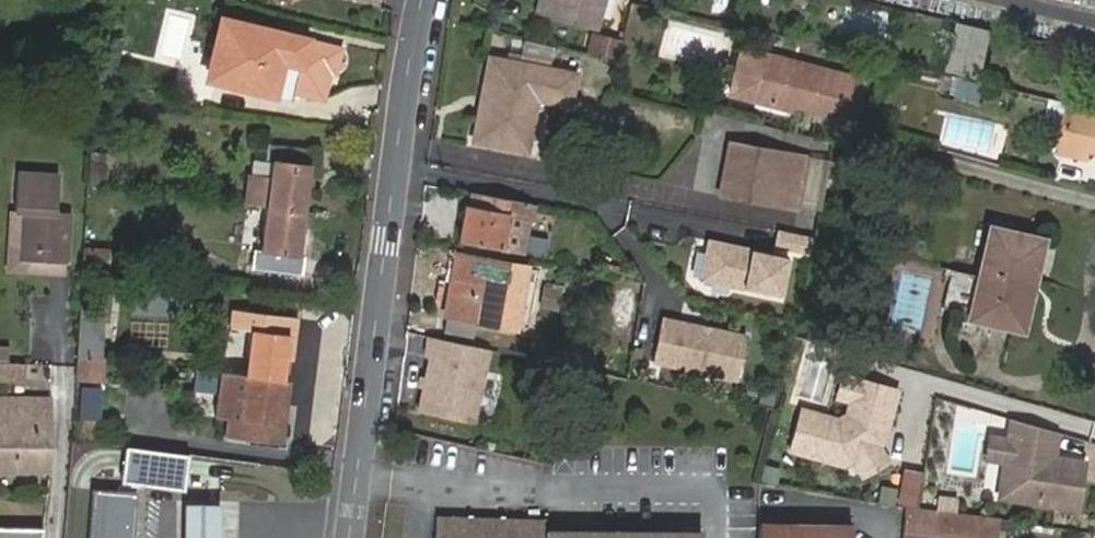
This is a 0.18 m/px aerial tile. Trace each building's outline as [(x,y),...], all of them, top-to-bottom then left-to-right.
[(557,22),(562,6),(548,3),(549,0),(544,0),(539,17),(557,22)] [(548,3),(562,6),(557,22),(597,32),(605,0),(549,0),(548,3)] [(716,69),(725,40),(667,23),(659,52),(716,69)] [(224,59),(218,84),(275,97),(286,62),(301,66),(308,43),(224,25),(216,57),(224,59)] [(962,30),(951,74),(982,81),(993,38),(962,30)] [(803,102),(802,107),(843,120),(855,81),(740,48),(728,92),(752,99),(794,111),(795,105),(797,100),(798,101),(803,102)] [(210,82),(218,84),(224,59),(216,57),(210,82)] [(494,110),(504,62),(491,60),(482,108),(494,110)] [(482,108),(476,142),(526,150),(537,99),(569,105),(575,75),(504,62),(494,110),(482,108)] [(957,79),(952,97),(978,104),(983,86),(957,79)] [(1073,107),(1070,120),(1062,152),(1063,152),(1092,160),(1093,156),(1094,157),(1094,112),(1073,107)] [(268,208),(303,212),(309,168),(316,169),(318,151),(266,144),(263,162),(271,163),(270,179),(253,177),(249,206),(268,208)] [(733,144),(722,200),(797,214),(807,159),(733,144)] [(107,160),(88,160),(87,181),(106,183),(107,160)] [(14,210),(21,210),(29,210),(28,219),(21,218),(19,260),(65,262),(67,212),(56,212),(57,175),(16,172),(14,210)] [(467,207),(461,241),(501,249),(507,215),(537,220),(539,205),(472,192),(469,208),(467,207)] [(298,257),(304,213),(303,212),(268,208),(262,252),(254,251),(252,270),(302,276),(305,257),(298,257)] [(523,253),(528,219),(507,215),(501,249),(523,253)] [(1046,242),(996,226),(969,315),(1020,329),(1046,242)] [(814,255),(819,238),(782,231),(779,248),(814,255)] [(791,258),(711,239),(702,280),(782,298),(791,258)] [(107,250),(82,249),(81,266),(105,267),(107,250)] [(459,257),(448,315),(478,321),(514,329),(526,270),(459,257)] [(245,376),(280,381),(286,335),(294,336),(296,319),(232,312),(229,329),(251,331),(245,376)] [(478,321),(448,315),(444,333),(474,340),(478,321)] [(99,322),(77,321),(77,333),(98,335),(99,322)] [(745,339),(661,321),(652,364),(736,382),(745,339)] [(98,335),(77,333),(75,353),(97,356),(98,335)] [(435,339),(421,413),(474,426),(489,351),(435,339)] [(8,362),(8,345),(0,345),(0,381),(26,381),(26,362),(8,362)] [(274,423),(280,381),(245,376),(239,418),(232,417),(230,438),(280,444),(282,424),(274,423)] [(898,392),(857,380),(846,415),(837,420),(802,410),(790,451),(843,467),(845,460),(853,461),(862,476),(888,462),(876,441),(881,439),(883,432),(887,429),(898,392)] [(49,476),(48,413),(48,401),(20,401),(0,400),(0,476),(49,476)] [(100,443),(103,419),(77,416),(74,440),(100,443)] [(1057,432),(1012,419),(1008,440),(1005,462),(1002,482),(1005,483),(1012,499),(1074,508),(1084,463),(1044,455),(1046,446),(1054,448),(1057,432)] [(1005,462),(1008,440),(990,436),(986,459),(1005,462)] [(184,489),(187,454),(125,449),(122,484),(184,489)] [(918,506),(920,471),(900,470),(898,504),(918,506)] [(1005,483),(1002,482),(1000,497),(1012,499),(1005,483)] [(90,492),(87,537),(132,537),(134,494),(90,492)] [(184,503),(183,537),(220,537),(221,504),(184,503)] [(997,520),(903,506),(898,537),(994,537),(997,520)] [(544,537),(702,537),(702,535),(623,531),(623,537),(558,536),(558,514),(546,513),(544,536),(544,537)] [(758,537),(851,537),(852,528),(759,526),(758,537)] [(43,529),(0,528),(0,537),(42,537),(43,529)]
